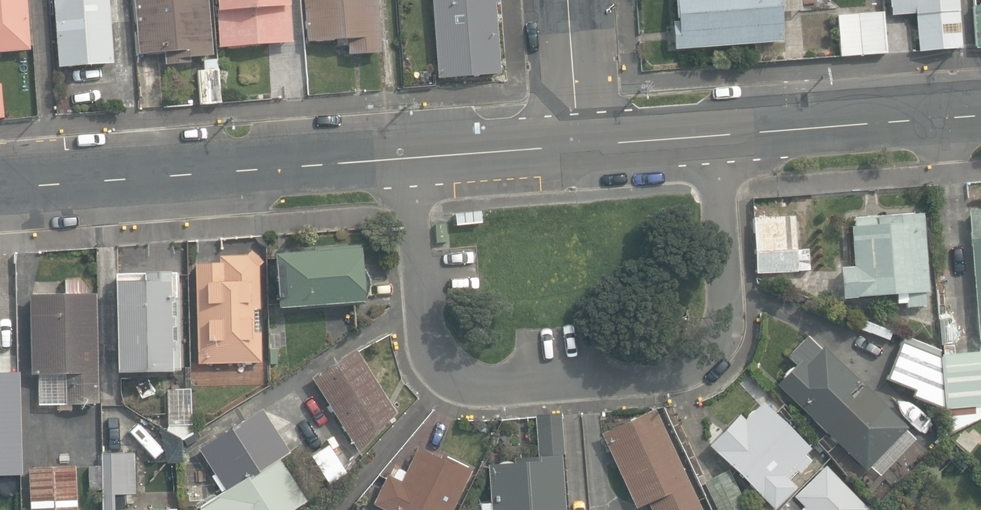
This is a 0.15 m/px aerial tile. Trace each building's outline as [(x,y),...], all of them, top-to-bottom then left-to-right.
[(1,58),(1,52),(32,50),(28,0),(0,0),(0,59),(1,58)] [(58,67),(113,63),(109,0),(53,0),(58,67)] [(166,65),(193,63),(192,56),(214,54),(210,0),(135,0),(139,55),(165,53),(166,65)] [(219,46),(292,42),(290,0),(219,0),(219,8),(217,8),(219,46)] [(349,55),(382,52),(378,0),(304,0),(307,44),(348,41),(349,55)] [(438,78),(501,73),(496,3),(500,2),(500,0),(433,0),(438,78)] [(778,0),(676,0),(678,22),(673,22),(675,49),(781,42),(778,0)] [(891,16),(959,11),(958,0),(889,0),(891,16)] [(975,48),(980,48),(980,4),(972,5),(975,48)] [(837,15),(840,56),(886,53),(883,12),(837,15)] [(201,105),(221,103),(217,59),(204,61),(204,71),(198,71),(201,105)] [(754,216),(757,272),(817,270),(814,197),(794,197),(795,215),(754,216)] [(971,210),(980,343),(980,210),(971,210)] [(456,225),(481,223),(480,212),(455,214),(456,225)] [(905,303),(905,307),(926,306),(925,292),(929,292),(924,212),(853,217),(854,226),(851,226),(854,267),(841,268),(843,300),(896,296),(896,303),(905,303)] [(435,224),(437,244),(446,243),(444,223),(435,224)] [(273,254),(276,308),(364,302),(360,248),(273,254)] [(193,263),(197,364),(261,363),(258,267),(263,262),(252,251),(247,256),(220,257),(220,263),(193,263)] [(118,371),(118,372),(180,371),(178,272),(117,273),(118,371)] [(38,376),(39,404),(100,403),(97,294),(89,294),(88,282),(65,282),(66,296),(31,296),(33,376),(38,376)] [(889,340),(892,331),(873,324),(870,334),(889,340)] [(848,448),(858,457),(876,438),(867,430),(888,407),(823,346),(820,348),(806,335),(787,355),(796,363),(793,366),(791,367),(788,368),(786,370),(784,373),(783,375),(782,378),(775,385),(846,451),(848,448)] [(946,410),(980,406),(980,352),(941,356),(902,340),(887,378),(914,389),(911,396),(946,410)] [(333,411),(358,452),(395,412),(358,352),(356,350),(312,377),(329,405),(326,407),(330,413),(333,411)] [(168,433),(180,439),(192,434),(191,387),(167,389),(168,433)] [(770,509),(772,509),(796,487),(787,478),(796,469),(800,473),(812,462),(805,454),(811,449),(765,400),(745,419),(739,414),(707,444),(770,509)] [(654,408),(602,433),(601,433),(636,507),(648,501),(652,509),(702,509),(654,408)] [(307,502),(280,459),(289,453),(261,409),(198,449),(225,491),(195,509),(294,509),(307,502)] [(946,412),(947,418),(947,435),(980,417),(980,409),(946,412)] [(559,414),(530,417),(534,461),(485,466),(488,500),(478,501),(479,509),(566,509),(561,456),(563,455),(559,414)] [(970,453),(980,442),(965,430),(956,441),(970,453)] [(18,489),(16,435),(0,435),(0,490),(18,489)] [(312,455),(329,483),(347,473),(332,448),(338,444),(333,436),(327,440),(329,444),(312,455)] [(470,469),(442,455),(440,459),(417,448),(406,471),(398,468),(393,477),(387,474),(373,504),(386,509),(450,509),(470,469)] [(115,494),(135,494),(134,453),(101,454),(103,509),(116,509),(115,494)] [(954,463),(962,470),(967,464),(959,457),(954,463)] [(867,509),(825,466),(793,496),(804,507),(801,509),(867,509)] [(31,509),(79,509),(76,467),(29,470),(31,509)] [(717,509),(749,509),(729,469),(703,481),(717,509)] [(190,487),(191,498),(203,498),(203,487),(190,487)]
